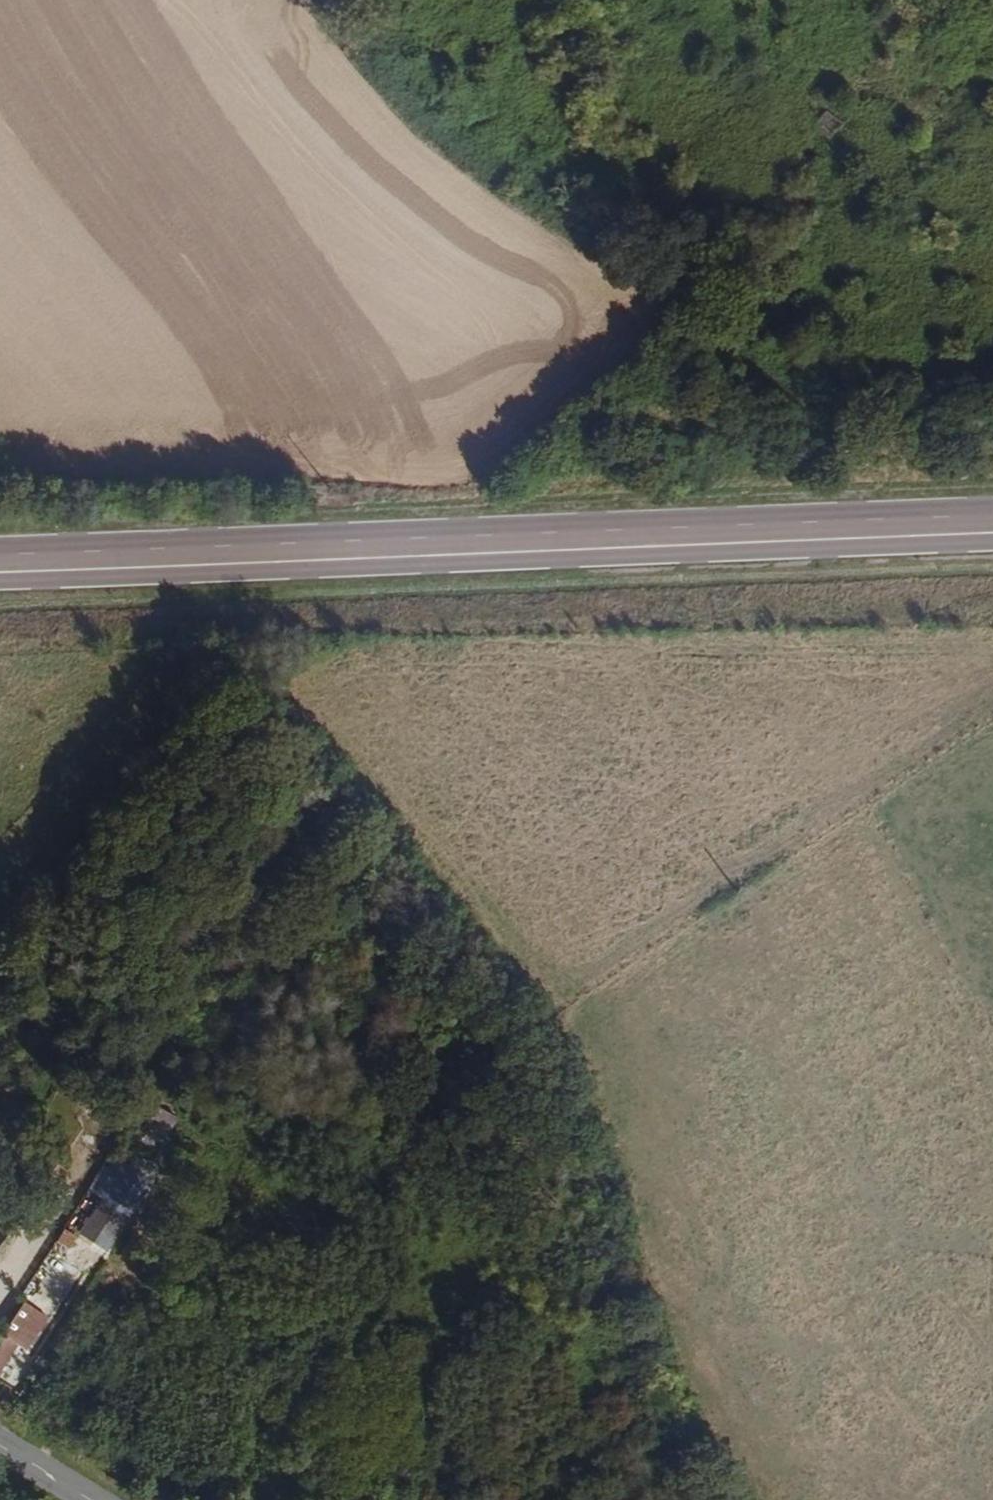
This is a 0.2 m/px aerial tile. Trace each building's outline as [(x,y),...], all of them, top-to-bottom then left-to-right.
[(182,1138),(144,1117),(131,1143),(169,1161),(182,1138)] [(122,1232),(146,1192),(115,1173),(91,1215),(122,1232)] [(122,1232),(91,1215),(80,1234),(111,1251),(122,1232)] [(77,1239),(64,1231),(56,1243),(69,1252),(77,1239)] [(46,1321),(21,1305),(0,1338),(26,1354),(46,1321)] [(18,1352),(1,1339),(0,1340),(0,1374),(18,1352)]
